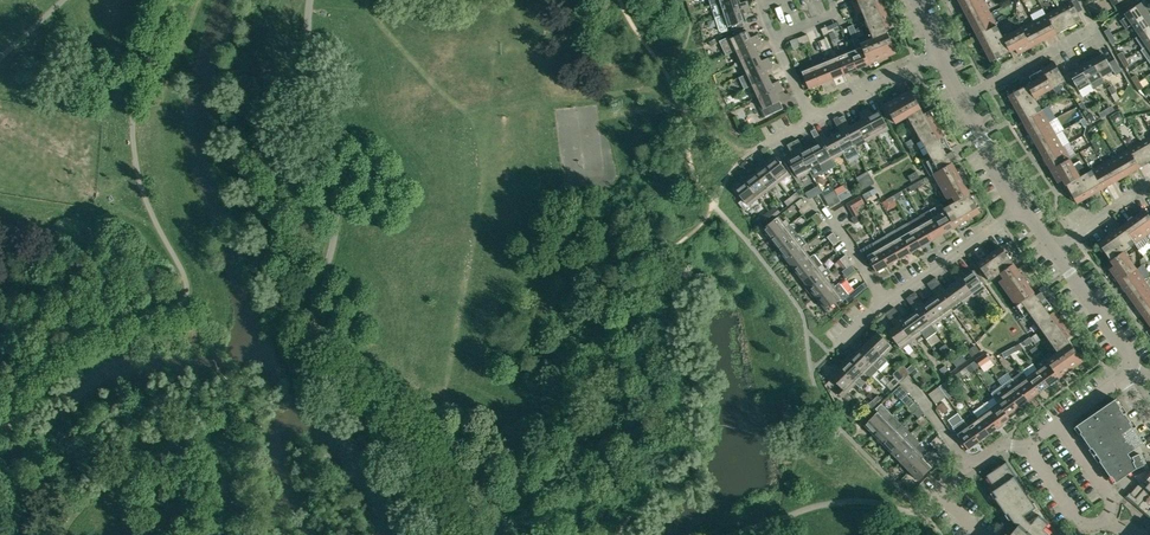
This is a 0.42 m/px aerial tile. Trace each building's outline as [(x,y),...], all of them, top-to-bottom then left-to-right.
[(749,7),(747,1),(740,3),(739,0),(728,0),(711,5),(715,18),(749,7)] [(865,20),(886,12),(881,0),(851,0),(852,4),(858,2),(865,20)] [(983,0),(958,0),(964,12),(984,1),(983,0)] [(1059,9),(1069,28),(1082,21),(1077,12),(1082,9),(1077,0),(1075,0),(1059,9)] [(964,12),(971,24),(990,14),(984,1),(964,12)] [(1131,23),(1132,25),(1148,14),(1141,3),(1125,14),(1125,15),(1121,18),(1127,26),(1131,23)] [(750,12),(749,7),(715,18),(719,30),(731,27),(732,30),(744,26),(743,22),(746,22),(744,14),(750,12)] [(1069,28),(1059,9),(1046,15),(1056,35),(1069,28)] [(891,26),(886,12),(865,20),(871,34),(886,28),(891,26)] [(977,37),(997,26),(990,14),(971,24),(977,37)] [(1148,14),(1132,25),(1139,35),(1149,28),(1149,17),(1148,14)] [(1046,15),(1033,22),(1044,41),(1056,35),(1046,15)] [(1033,22),(1021,28),(1031,48),(1044,41),(1033,22)] [(1010,52),(1002,36),(997,26),(977,37),(991,62),(1010,52)] [(896,53),(886,28),(871,34),(869,35),(871,40),(861,44),(869,64),(896,53)] [(1031,48),(1021,28),(1008,35),(1007,34),(1002,36),(1010,52),(1015,49),(1018,55),(1031,48)] [(1139,35),(1135,38),(1142,49),(1149,43),(1149,28),(1139,35)] [(1104,32),(1108,38),(1112,35),(1109,29),(1104,32)] [(726,55),(735,51),(760,40),(757,35),(751,38),(747,31),(729,39),(728,37),(720,41),(726,55)] [(1112,35),(1108,38),(1112,45),(1116,42),(1112,35)] [(856,48),(849,51),(857,69),(869,64),(861,44),(858,38),(853,40),(856,48)] [(736,57),(739,64),(758,54),(755,48),(762,44),(760,40),(735,51),(736,54),(736,57)] [(1142,49),(1140,50),(1147,60),(1149,59),(1149,43),(1142,49)] [(845,74),(857,69),(849,51),(838,56),(845,74)] [(1118,55),(1121,61),(1126,59),(1122,52),(1118,55)] [(744,71),(746,74),(770,63),(768,58),(761,61),(758,54),(739,64),(742,71),(744,71)] [(1092,61),(1101,77),(1113,71),(1103,54),(1092,61)] [(845,74),(838,56),(826,61),(833,79),(845,74)] [(1130,66),(1126,59),(1121,61),(1125,68),(1130,66)] [(822,84),(833,79),(826,61),(814,65),(822,84)] [(1092,61),(1081,67),(1090,84),(1093,88),(1104,82),(1101,77),(1092,61)] [(1055,62),(1042,70),(1053,89),(1065,81),(1055,62)] [(772,68),(770,63),(746,74),(739,77),(744,89),(750,87),(769,78),(766,71),(772,68)] [(822,84),(814,65),(801,71),(809,89),(822,84)] [(1090,84),(1081,67),(1069,74),(1079,90),(1090,84)] [(1053,89),(1042,70),(1029,77),(1032,82),(1040,96),(1053,89)] [(1131,78),(1135,84),(1139,81),(1135,75),(1131,78)] [(757,98),(781,86),(779,81),(772,84),(769,78),(750,87),(753,94),(755,95),(757,98)] [(1139,81),(1135,84),(1139,91),(1143,88),(1139,81)] [(1041,97),(1040,96),(1032,82),(1028,85),(1008,96),(1020,117),(1039,106),(1036,100),(1041,97)] [(783,91),(781,86),(757,98),(758,100),(757,102),(764,117),(784,108),(777,94),(783,91)] [(908,121),(910,121),(918,117),(923,113),(921,109),(910,90),(885,104),(896,123),(906,117),(908,121)] [(1115,101),(1120,99),(1116,92),(1111,95),(1115,101)] [(1020,117),(1027,129),(1046,118),(1039,106),(1020,117)] [(1112,106),(1105,110),(1108,114),(1115,110),(1112,106)] [(868,108),(864,110),(877,134),(879,133),(882,133),(889,129),(879,110),(872,114),(868,108)] [(862,119),(856,123),(866,142),(873,138),(874,136),(877,134),(864,110),(859,113),(862,119)] [(1108,114),(1105,110),(1099,114),(1102,118),(1108,114)] [(918,117),(910,121),(918,134),(921,140),(940,129),(929,111),(923,113),(918,117)] [(840,131),(833,135),(844,154),(851,150),(851,148),(854,146),(838,116),(833,118),(840,131)] [(849,126),(846,120),(844,116),(839,118),(854,146),(857,145),(859,145),(866,142),(856,123),(849,126)] [(1027,129),(1034,141),(1054,130),(1046,118),(1027,129)] [(817,143),(811,147),(821,166),(828,162),(829,160),(832,158),(819,134),(816,128),(811,131),(817,143)] [(926,162),(939,185),(959,174),(951,160),(956,157),(940,129),(921,140),(931,158),(926,162)] [(1034,141),(1041,154),(1061,143),(1054,130),(1034,141)] [(819,134),(832,158),(834,157),(837,157),(844,154),(833,135),(827,138),(823,132),(819,134)] [(1141,142),(1149,158),(1149,137),(1141,142)] [(1128,149),(1139,168),(1149,162),(1149,158),(1141,142),(1128,149)] [(1041,154),(1048,166),(1068,155),(1061,143),(1041,154)] [(821,166),(811,147),(804,150),(801,144),(796,147),(809,170),(812,169),(814,170),(821,166)] [(806,172),(809,170),(796,147),(791,149),(795,156),(788,160),(798,178),(805,174),(806,172)] [(1127,175),(1139,168),(1128,149),(1116,156),(1127,175)] [(1068,155),(1048,166),(1058,183),(1063,180),(1077,172),(1068,155)] [(1116,156),(1104,163),(1115,182),(1127,175),(1116,156)] [(766,165),(778,181),(781,178),(783,179),(789,174),(776,157),(766,165)] [(1104,163),(1091,170),(1102,189),(1115,182),(1104,163)] [(766,165),(756,173),(769,190),(775,185),(776,183),(778,181),(766,165)] [(1079,171),(1077,172),(1063,180),(1066,184),(1077,204),(1102,189),(1091,170),(1082,175),(1079,171)] [(918,173),(916,171),(908,176),(912,182),(918,178),(920,177),(918,173)] [(756,173),(745,181),(758,197),(760,195),(763,195),(769,190),(756,173)] [(959,174),(939,185),(948,200),(951,198),(967,189),(959,174)] [(918,181),(915,183),(917,188),(924,184),(921,179),(918,181)] [(758,197),(745,181),(735,189),(743,199),(738,203),(745,211),(750,207),(749,205),(755,201),(755,199),(758,197)] [(911,192),(917,188),(915,183),(908,187),(911,192)] [(841,201),(851,195),(848,189),(838,194),(841,201)] [(980,213),(967,189),(951,198),(954,202),(944,208),(955,227),(980,213)] [(841,201),(838,194),(835,190),(824,196),(830,207),(841,201)] [(869,191),(862,195),(865,199),(872,196),(869,191)] [(794,201),(800,196),(796,192),(790,197),(794,201)] [(893,196),(896,201),(902,197),(899,192),(893,196)] [(851,201),(855,207),(855,208),(864,202),(861,196),(851,201)] [(896,201),(893,196),(886,199),(889,204),(896,201)] [(794,201),(790,197),(784,202),(788,206),(794,201)] [(804,203),(801,198),(795,203),(799,207),(804,203)] [(941,203),(930,210),(943,234),(955,227),(944,208),(941,203)] [(858,214),(855,208),(855,207),(850,210),(854,216),(858,214)] [(776,208),(770,213),(773,217),(779,212),(776,208)] [(1133,218),(1146,236),(1149,233),(1149,216),(1145,209),(1133,218)] [(932,240),(943,234),(930,210),(919,216),(932,240)] [(812,217),(815,221),(821,216),(818,212),(812,217)] [(768,222),(773,217),(770,213),(764,217),(768,222)] [(862,220),(858,214),(854,216),(851,218),(855,224),(862,220)] [(786,218),(782,221),(778,216),(763,228),(771,239),(786,227),(791,224),(786,218)] [(821,216),(815,221),(818,225),(824,220),(821,216)] [(921,246),(932,240),(919,216),(908,222),(921,246)] [(1133,218),(1122,226),(1135,244),(1146,236),(1133,218)] [(908,222),(897,228),(910,252),(921,246),(908,222)] [(786,227),(771,239),(779,249),(798,234),(792,226),(788,229),(786,227)] [(1135,244),(1122,226),(1098,243),(1111,261),(1114,265),(1127,256),(1129,255),(1126,250),(1135,244)] [(897,228),(886,235),(899,259),(910,252),(897,228)] [(830,241),(836,237),(833,232),(827,237),(830,241)] [(779,249),(787,259),(802,247),(807,243),(799,233),(798,234),(779,249)] [(886,235),(874,241),(888,265),(899,259),(886,235)] [(839,240),(836,237),(830,241),(833,245),(839,240)] [(876,272),(888,265),(874,241),(863,247),(867,254),(876,272)] [(999,281),(1009,295),(1027,282),(1001,246),(977,263),(990,281),(999,274),(1002,279),(999,281)] [(802,247),(787,259),(794,269),(810,257),(802,247)] [(810,257),(794,269),(802,279),(822,264),(814,254),(810,257)] [(843,263),(849,259),(846,254),(840,259),(843,263)] [(1127,256),(1114,265),(1109,269),(1120,285),(1138,272),(1127,256)] [(853,263),(849,259),(843,263),(847,268),(853,263)] [(826,277),(822,273),(827,270),(822,264),(802,279),(805,282),(804,284),(804,286),(808,291),(826,277)] [(962,270),(957,273),(973,295),(976,293),(978,293),(985,288),(972,271),(966,275),(962,270)] [(1120,285),(1129,296),(1146,283),(1138,272),(1120,285)] [(971,297),(973,295),(957,273),(953,276),(957,282),(951,286),(964,303),(970,299),(971,297)] [(816,296),(818,300),(834,287),(826,277),(808,291),(812,297),(814,297),(816,296)] [(931,280),(952,310),(955,308),(957,308),(964,303),(951,286),(945,290),(935,277),(931,280)] [(930,301),(943,318),(949,314),(950,312),(952,310),(931,280),(927,283),(936,297),(930,301)] [(1036,295),(1027,282),(1009,295),(1025,317),(1029,313),(1042,331),(1060,318),(1041,292),(1036,295)] [(839,283),(834,287),(818,300),(826,310),(842,298),(843,300),(848,296),(839,283)] [(867,288),(864,283),(858,288),(861,292),(867,288)] [(1146,283),(1129,296),(1137,308),(1149,298),(1149,288),(1146,283)] [(918,305),(932,325),(934,323),(936,323),(943,318),(930,301),(924,305),(914,292),(911,294),(918,305)] [(918,327),(922,333),(928,329),(929,327),(932,325),(918,305),(911,294),(906,298),(916,312),(910,316),(918,327)] [(1145,319),(1149,316),(1149,298),(1137,308),(1145,319)] [(904,320),(894,307),(894,306),(890,309),(911,339),(913,338),(916,338),(918,336),(922,333),(918,327),(910,316),(904,320)] [(908,342),(911,339),(890,309),(885,313),(895,326),(888,331),(901,349),(908,344),(908,342)] [(1047,360),(1048,362),(1059,378),(1083,361),(1067,339),(1072,335),(1060,318),(1042,331),(1054,348),(1053,349),(1056,354),(1047,360)] [(878,332),(869,341),(884,357),(890,351),(890,349),(892,347),(893,348),(878,332)] [(1033,341),(1030,337),(1024,342),(1027,346),(1033,341)] [(884,357),(869,341),(860,350),(874,365),(876,363),(878,362),(884,357)] [(1008,350),(1011,354),(1017,351),(1015,346),(1008,350)] [(878,370),(874,365),(860,350),(851,359),(869,378),(878,370)] [(1011,354),(1008,350),(1001,353),(1004,358),(1011,354)] [(985,353),(981,356),(985,363),(989,359),(985,353)] [(956,359),(960,365),(966,360),(962,355),(956,359)] [(981,356),(976,360),(981,366),(985,363),(981,356)] [(851,359),(841,368),(855,383),(860,388),(870,379),(869,378),(851,359)] [(970,373),(981,366),(976,360),(966,367),(969,372),(970,373)] [(1049,386),(1059,378),(1048,362),(1037,369),(1049,386)] [(907,369),(911,373),(917,368),(913,364),(907,369)] [(960,371),(963,376),(969,372),(966,367),(960,371)] [(855,383),(841,368),(832,378),(841,387),(838,389),(836,391),(842,397),(850,389),(853,387),(853,385),(855,383)] [(1037,369),(1027,377),(1036,389),(1038,393),(1049,386),(1037,369)] [(960,371),(954,376),(957,380),(963,376),(960,371)] [(1020,389),(1028,401),(1038,393),(1036,389),(1027,377),(1017,384),(1020,389)] [(900,383),(895,378),(891,381),(896,387),(900,383)] [(1012,378),(1001,386),(1017,408),(1028,401),(1020,389),(1017,384),(1012,378)] [(896,387),(891,381),(887,385),(891,389),(892,391),(896,387)] [(943,383),(939,386),(941,389),(947,398),(951,394),(943,383)] [(1001,386),(991,393),(1010,420),(1010,419),(1007,415),(1017,408),(1001,386)] [(993,397),(983,404),(999,427),(1010,420),(991,393),(990,394),(993,397)] [(905,403),(910,398),(907,394),(901,399),(905,403)] [(872,400),(876,404),(881,399),(878,395),(872,400)] [(914,402),(910,398),(905,403),(909,407),(914,402)] [(1145,443),(1125,414),(1123,414),(1120,409),(1121,408),(1115,399),(1097,412),(1097,413),(1094,415),(1094,414),(1075,427),(1076,427),(1077,427),(1081,432),(1080,433),(1091,449),(1092,448),(1096,454),(1095,455),(1095,456),(1096,455),(1100,460),(1099,461),(1110,477),(1111,477),(1115,482),(1114,483),(1114,484),(1136,469),(1144,465),(1137,448),(1145,443)] [(876,404),(872,400),(867,405),(870,409),(876,404)] [(876,408),(878,411),(864,425),(873,434),(893,415),(881,403),(876,408)] [(913,413),(919,407),(916,404),(909,410),(913,413)] [(977,418),(989,434),(999,427),(983,404),(973,412),(977,418)] [(902,424),(893,415),(873,434),(877,438),(876,440),(879,443),(881,442),(882,444),(902,424)] [(920,424),(925,419),(921,415),(918,418),(916,420),(920,424)] [(977,418),(967,426),(979,442),(989,434),(977,418)] [(925,419),(920,424),(924,428),(929,423),(925,419)] [(952,428),(956,434),(968,450),(979,442),(967,426),(963,420),(952,428)] [(911,433),(902,424),(882,444),(891,453),(911,433)] [(891,453),(900,462),(914,448),(920,442),(911,433),(891,453)] [(931,442),(935,446),(940,441),(937,437),(931,442)] [(944,444),(940,441),(935,446),(939,450),(944,444)] [(900,462),(909,471),(923,457),(918,451),(914,448),(900,462)] [(933,467),(923,457),(909,471),(918,481),(933,467)] [(1048,533),(1044,530),(1049,523),(1040,516),(1042,514),(1034,503),(1032,504),(1015,478),(1016,477),(1006,462),(1000,467),(999,465),(992,470),(993,471),(986,476),(992,485),(994,484),(997,488),(990,492),(991,493),(993,492),(996,497),(994,498),(1006,515),(1008,514),(1011,518),(1009,519),(1010,521),(1012,519),(1017,527),(1010,534),(1050,534),(1048,533)] [(1148,469),(1134,477),(1135,477),(1139,484),(1130,494),(1128,492),(1124,497),(1149,519),(1149,470),(1148,469)]
